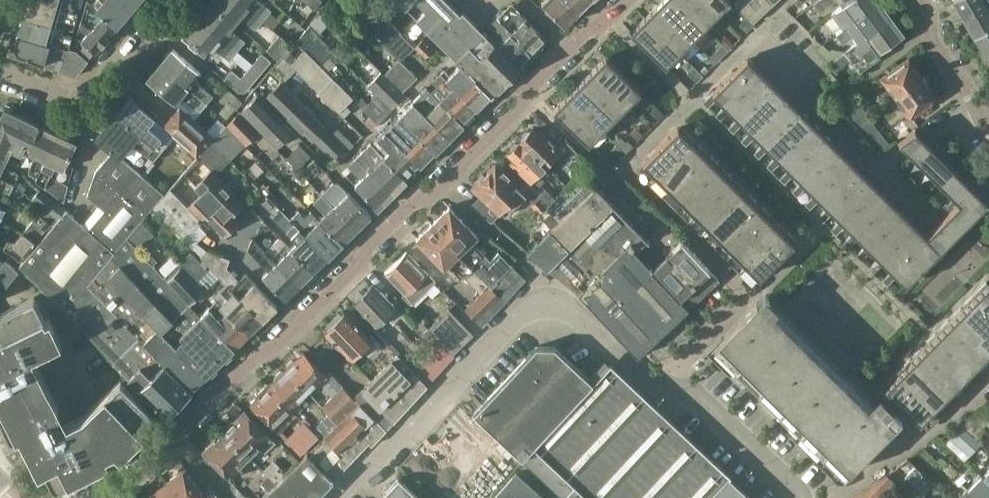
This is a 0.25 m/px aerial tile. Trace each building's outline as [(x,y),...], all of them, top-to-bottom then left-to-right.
[(35,0),(28,0),(24,16),(57,25),(62,8),(35,0)] [(92,4),(118,26),(133,9),(123,0),(95,0),(92,4)] [(133,9),(141,0),(123,0),(133,9)] [(211,2),(236,23),(242,17),(256,30),(264,21),(239,0),(213,0),(211,2)] [(264,21),(271,27),(278,19),(271,13),(273,11),(260,0),(239,0),(264,21)] [(424,0),(396,0),(449,53),(463,39),(424,0)] [(463,39),(477,25),(464,11),(462,13),(448,0),(424,0),(463,39)] [(579,11),(568,0),(544,0),(542,2),(565,25),(579,11)] [(579,11),(589,0),(568,0),(579,11)] [(657,5),(692,39),(705,26),(678,0),(661,0),(657,4),(657,5)] [(705,26),(717,14),(704,0),(678,0),(705,26)] [(731,0),(704,0),(717,14),(731,0)] [(735,2),(754,21),(773,3),(770,0),(738,0),(735,2)] [(814,3),(820,11),(836,0),(817,0),(814,3)] [(832,13),(844,28),(855,20),(880,2),(878,0),(850,0),(843,5),(832,13)] [(966,16),(988,2),(988,0),(953,0),(962,14),(962,13),(964,13),(966,16)] [(95,53),(118,26),(92,4),(91,5),(86,1),(78,30),(86,36),(82,41),(95,53)] [(211,2),(199,16),(239,50),(247,41),(232,28),(236,23),(211,2)] [(844,28),(837,33),(843,42),(853,35),(858,41),(866,35),(891,17),(880,2),(855,20),(844,28)] [(966,16),(968,20),(966,21),(966,20),(965,21),(974,36),(988,27),(988,2),(966,16)] [(644,17),(645,18),(679,52),(692,39),(657,5),(657,4),(644,17)] [(499,18),(533,53),(538,48),(542,48),(545,44),(545,41),(547,39),(517,8),(511,15),(507,11),(499,18)] [(320,13),(311,25),(320,33),(330,21),(320,13)] [(24,16),(18,34),(62,47),(69,49),(70,48),(72,37),(63,34),(62,37),(54,35),(57,25),(24,16)] [(233,57),(248,69),(254,63),(239,50),(199,16),(185,33),(209,54),(215,47),(230,60),(233,57)] [(747,32),(754,24),(747,16),(739,24),(747,32)] [(644,17),(631,31),(666,66),(679,52),(645,18),(644,17)] [(856,43),(831,62),(834,66),(833,68),(835,72),(852,59),(861,72),(881,56),(878,52),(903,34),(891,17),(866,35),(858,41),(856,43)] [(519,67),(533,53),(499,18),(490,27),(500,38),(495,43),(519,67)] [(390,23),(376,37),(401,62),(416,48),(390,23)] [(974,36),(982,48),(984,47),(986,50),(988,49),(988,27),(974,36)] [(470,46),(506,82),(520,68),(519,67),(495,43),(484,32),(470,46)] [(18,34),(15,45),(17,53),(34,60),(33,62),(45,67),(46,65),(53,68),(61,50),(66,52),(59,70),(75,76),(88,61),(77,51),(70,48),(69,49),(62,47),(18,34)] [(290,46),(278,36),(265,51),(277,61),(290,46)] [(734,44),(726,36),(721,41),(728,49),(734,44)] [(424,40),(416,48),(426,58),(434,50),(424,40)] [(284,55),(296,67),(345,116),(351,110),(347,105),(355,97),(336,79),(327,70),(297,41),(284,55)] [(461,65),(468,72),(492,95),(506,82),(470,46),(456,60),(461,65)] [(160,63),(208,104),(215,95),(195,80),(202,73),(173,48),(160,63)] [(710,57),(716,63),(725,54),(719,48),(710,57)] [(254,63),(264,71),(273,60),(263,52),(254,63)] [(284,55),(272,70),(281,80),(282,81),(296,67),(284,55)] [(593,69),(593,70),(628,104),(641,91),(606,56),(593,69)] [(748,57),(735,70),(705,100),(710,105),(718,97),(726,105),(726,106),(748,84),(761,70),(748,57)] [(881,78),(896,98),(923,78),(922,76),(922,73),(919,68),(916,68),(909,58),(881,78)] [(397,60),(384,74),(402,92),(416,79),(397,60)] [(203,110),(208,104),(160,63),(147,78),(176,103),(184,94),(203,110)] [(247,91),(264,71),(254,63),(248,69),(242,76),(232,69),(224,78),(240,91),(247,91)] [(334,63),(327,70),(336,79),(343,72),(334,63)] [(492,96),(492,95),(468,72),(461,65),(451,74),(446,69),(441,74),(477,109),(482,104),(485,104),(489,100),(489,97),(490,96),(491,96),(492,96)] [(580,82),(580,83),(615,117),(628,104),(593,70),(593,69),(580,82)] [(761,70),(748,84),(726,106),(726,105),(718,113),(723,118),(731,110),(738,118),(739,118),(774,83),(761,70)] [(367,86),(375,95),(391,110),(405,96),(381,72),(367,86)] [(841,82),(831,72),(824,80),(833,90),(841,82)] [(463,123),(477,109),(441,74),(434,81),(447,93),(440,100),(463,123)] [(925,80),(923,78),(896,98),(911,117),(938,97),(930,88),(931,85),(928,80),(925,80)] [(327,125),(282,81),(281,80),(272,89),(266,96),(313,141),(314,140),(338,162),(355,146),(349,139),(337,128),(334,132),(327,125)] [(567,95),(568,95),(602,130),(615,117),(580,83),(580,82),(567,95)] [(752,131),(782,100),(787,96),(774,83),(739,118),(738,118),(731,125),(736,130),(743,123),(751,130),(752,131)] [(421,94),(413,102),(449,138),(463,123),(440,100),(433,107),(421,94)] [(364,107),(371,114),(379,122),(391,110),(375,95),(364,107)] [(567,95),(554,109),(589,143),(602,130),(568,95),(567,95)] [(256,96),(238,113),(274,149),(291,132),(256,96)] [(765,144),(782,126),(799,108),(787,96),(782,100),(752,131),(751,130),(743,138),(748,143),(756,135),(764,143),(765,144)] [(114,112),(160,153),(164,149),(175,136),(164,126),(130,98),(123,105),(119,106),(114,112)] [(872,116),(856,98),(843,109),(858,128),(872,116)] [(234,109),(226,102),(217,114),(226,121),(234,109)] [(413,102),(399,116),(434,152),(449,138),(413,102)] [(180,107),(164,126),(175,136),(198,155),(214,137),(180,107)] [(12,137),(30,145),(40,124),(38,124),(31,121),(29,118),(26,116),(24,117),(22,116),(5,108),(2,114),(0,113),(0,131),(12,137)] [(782,152),(799,134),(812,121),(799,108),(782,126),(765,144),(764,143),(756,150),(761,155),(769,148),(777,155),(777,156),(782,152)] [(114,112),(111,115),(108,119),(108,123),(96,137),(113,151),(96,170),(148,214),(151,210),(166,192),(142,173),(160,153),(114,112)] [(238,113),(224,127),(244,146),(256,133),(238,113)] [(379,122),(371,114),(364,122),(371,130),(379,122)] [(399,116),(385,129),(421,165),(434,152),(399,116)] [(812,121),(799,134),(782,152),(777,156),(777,155),(769,163),(774,168),(782,160),(789,168),(790,169),(812,147),(825,134),(812,121)] [(40,124),(30,145),(27,151),(24,157),(32,162),(30,165),(30,173),(38,176),(58,134),(52,131),(50,128),(45,125),(42,126),(40,125),(40,124)] [(680,125),(678,128),(643,162),(657,176),(693,139),(680,125)] [(224,127),(210,143),(229,161),(244,146),(224,127)] [(384,156),(406,180),(421,165),(385,129),(377,137),(378,138),(375,141),(382,147),(384,144),(390,150),(384,156)] [(559,147),(545,134),(542,137),(533,129),(530,131),(527,132),(523,136),(522,139),(521,141),(546,166),(556,155),(561,149),(559,147)] [(18,162),(24,150),(27,151),(30,145),(12,137),(0,131),(0,154),(18,162)] [(880,133),(869,142),(877,153),(889,144),(880,133)] [(64,202),(68,185),(50,175),(55,165),(64,170),(77,143),(73,141),(72,138),(67,136),(64,136),(58,134),(38,176),(36,180),(45,187),(64,202)] [(825,134),(812,147),(790,169),(789,168),(782,176),(787,181),(794,173),(802,181),(803,182),(838,146),(825,134)] [(939,182),(953,168),(923,138),(920,135),(906,149),(939,182)] [(706,152),(693,139),(657,176),(670,188),(706,152)] [(561,149),(556,155),(577,176),(581,172),(589,163),(565,140),(559,147),(561,149)] [(524,181),(534,192),(542,184),(546,180),(539,173),(546,166),(521,141),(519,143),(515,143),(511,147),(511,151),(509,153),(517,161),(514,165),(527,178),(524,181)] [(198,156),(199,157),(216,173),(229,161),(210,143),(198,156)] [(371,143),(356,158),(393,193),(406,180),(384,156),(371,143)] [(807,186),(815,193),(816,194),(838,172),(851,159),(838,146),(803,182),(802,181),(794,189),(799,193),(807,186)] [(621,157),(613,149),(604,158),(613,166),(621,157)] [(719,164),(707,152),(706,152),(670,188),(682,201),(695,188),(719,164)] [(18,162),(0,154),(0,175),(15,182),(16,183),(20,174),(16,168),(18,162)] [(378,208),(393,193),(356,158),(349,165),(362,177),(355,184),(378,208)] [(851,159),(838,172),(816,194),(815,193),(807,201),(812,206),(820,198),(828,207),(829,207),(864,172),(851,159)] [(719,164),(695,188),(682,201),(695,214),(732,177),(719,164)] [(526,194),(495,165),(485,176),(482,173),(475,181),(477,183),(475,186),(482,194),(471,205),(491,222),(501,211),(505,216),(508,213),(511,213),(515,209),(515,206),(526,194)] [(975,215),(988,202),(953,168),(939,182),(955,197),(960,202),(961,202),(975,215)] [(148,214),(96,170),(87,196),(99,206),(100,205),(105,210),(131,233),(140,223),(148,214)] [(196,185),(203,192),(217,206),(219,203),(231,215),(232,215),(244,203),(212,170),(196,185)] [(528,252),(541,263),(579,294),(638,356),(720,280),(683,241),(652,269),(632,247),(635,245),(632,242),(642,234),(606,198),(581,172),(560,193),(558,196),(549,205),(546,208),(553,215),(558,221),(528,252)] [(833,212),(841,219),(842,220),(864,198),(877,185),(864,172),(829,207),(828,207),(821,214),(825,219),(833,212)] [(11,192),(16,183),(15,182),(0,175),(0,186),(11,192)] [(708,226),(744,190),(732,177),(695,214),(708,226)] [(335,183),(323,195),(357,229),(371,215),(341,183),(335,183)] [(546,187),(538,195),(549,205),(558,196),(548,185),(546,187)] [(877,185),(864,198),(842,220),(841,219),(833,227),(838,232),(846,224),(854,232),(855,233),(889,197),(877,185)] [(151,210),(181,241),(202,220),(189,206),(170,187),(166,192),(151,210)] [(47,194),(40,189),(33,198),(39,203),(47,194)] [(614,190),(606,198),(642,234),(650,227),(614,190)] [(757,202),(744,190),(708,226),(721,239),(733,226),(757,202)] [(225,235),(238,221),(232,215),(231,215),(219,203),(217,206),(203,192),(189,206),(202,220),(207,215),(225,235)] [(39,203),(46,208),(53,199),(47,194),(39,203)] [(342,243),(357,229),(323,195),(315,202),(327,213),(320,220),(342,243)] [(859,237),(867,245),(889,223),(902,210),(889,197),(855,233),(854,232),(846,240),(851,245),(859,237)] [(948,214),(960,202),(955,197),(948,204),(946,203),(941,208),(948,214)] [(46,208),(53,213),(60,204),(53,199),(46,208)] [(539,212),(544,207),(537,199),(531,205),(539,212)] [(37,221),(46,229),(55,218),(36,202),(30,209),(39,216),(35,220),(37,221)] [(757,202),(733,226),(721,239),(734,252),(770,215),(757,202)] [(941,249),(965,225),(975,215),(961,202),(960,202),(948,214),(927,235),(941,249)] [(66,210),(60,204),(53,213),(60,219),(66,210)] [(83,224),(115,252),(127,238),(131,233),(105,210),(100,205),(99,206),(83,224)] [(477,235),(449,206),(431,224),(470,264),(489,284),(490,285),(510,267),(498,255),(492,262),(474,243),(480,238),(477,235)] [(291,248),(313,271),(328,257),(292,219),(279,208),(272,216),(298,242),(291,248)] [(83,225),(66,210),(60,219),(20,265),(67,307),(68,308),(89,282),(101,268),(112,255),(115,252),(83,224),(83,225)] [(902,210),(889,223),(867,245),(859,252),(864,257),(872,250),(879,257),(880,258),(915,223),(902,210)] [(300,211),(292,219),(328,257),(342,243),(320,220),(311,211),(306,217),(300,211)] [(783,227),(770,215),(734,252),(746,264),(783,227)] [(37,221),(35,220),(33,222),(31,220),(21,232),(26,235),(35,242),(46,229),(37,221)] [(127,238),(139,250),(152,236),(140,223),(131,233),(127,238)] [(884,262),(892,270),(893,271),(915,249),(914,248),(927,235),(915,223),(880,258),(879,257),(872,265),(877,270),(884,262)] [(470,264),(431,224),(416,238),(444,267),(455,278),(461,272),(476,287),(479,291),(487,284),(489,286),(490,285),(489,284),(470,264)] [(796,241),(783,227),(746,264),(760,278),(796,241)] [(253,236),(300,285),(313,271),(291,248),(283,256),(277,250),(280,247),(260,229),(253,236)] [(8,247),(21,258),(35,242),(26,235),(21,232),(8,247)] [(927,235),(914,248),(915,249),(893,271),(892,270),(884,278),(889,283),(897,275),(906,284),(907,284),(941,249),(927,235)] [(263,275),(285,299),(300,285),(253,236),(248,248),(269,270),(263,275)] [(127,238),(115,252),(112,255),(173,320),(191,302),(164,275),(139,250),(127,238)] [(206,250),(198,258),(217,278),(225,269),(229,259),(206,250)] [(182,265),(197,280),(205,273),(208,269),(191,251),(180,262),(182,265)] [(406,251),(385,272),(404,291),(400,295),(410,305),(435,281),(406,251)] [(173,320),(112,255),(101,268),(147,315),(162,330),(173,320)] [(165,274),(164,275),(191,302),(205,289),(182,265),(168,278),(165,274)] [(510,267),(490,285),(506,301),(526,279),(512,265),(510,267)] [(101,268),(89,282),(133,328),(169,366),(191,389),(205,376),(206,376),(176,345),(177,345),(162,330),(147,315),(101,268)] [(233,278),(228,283),(263,320),(277,306),(246,274),(237,283),(233,278)] [(133,328),(89,282),(68,308),(115,362),(115,361),(127,374),(126,374),(167,416),(170,414),(169,413),(192,390),(191,389),(169,366),(133,328)] [(988,311),(988,284),(987,282),(986,282),(973,295),(988,311)] [(249,334),(263,320),(228,283),(225,286),(213,297),(249,334)] [(422,335),(428,329),(429,328),(406,305),(401,310),(397,305),(396,306),(374,283),(364,293),(360,293),(357,297),(356,300),(353,303),(376,325),(385,316),(391,323),(394,320),(396,322),(402,317),(411,326),(412,325),(422,335)] [(506,301),(490,285),(489,286),(464,309),(477,321),(482,326),(506,301)] [(963,310),(988,336),(988,311),(973,295),(961,308),(963,310)] [(10,441),(20,436),(38,474),(45,470),(54,490),(110,462),(106,456),(115,452),(120,457),(144,434),(139,429),(154,414),(121,379),(83,415),(65,425),(64,425),(56,409),(59,408),(33,355),(62,340),(50,316),(46,319),(34,296),(0,313),(0,420),(10,441)] [(210,307),(202,314),(235,348),(249,334),(213,297),(210,300),(217,307),(214,309),(221,316),(219,317),(210,307)] [(845,474),(883,436),(891,427),(869,406),(770,308),(766,312),(757,304),(753,308),(715,346),(845,474)] [(951,323),(950,323),(972,345),(985,357),(988,353),(988,336),(963,310),(961,308),(948,320),(951,323)] [(452,354),(473,334),(449,309),(429,328),(428,329),(440,341),(452,354)] [(328,327),(325,331),(326,332),(350,357),(355,357),(361,351),(366,356),(377,345),(381,342),(372,331),(367,335),(345,311),(341,315),(340,313),(327,326),(328,327)] [(221,361),(235,348),(202,314),(201,316),(200,315),(188,327),(221,361)] [(985,357),(972,345),(950,323),(951,323),(948,320),(936,333),(938,335),(938,336),(959,358),(972,370),(985,357)] [(207,374),(221,361),(188,327),(180,334),(183,338),(177,345),(176,345),(206,376),(207,374)] [(972,370),(959,358),(938,336),(938,335),(936,333),(927,342),(923,346),(925,348),(925,349),(947,370),(959,383),(972,370)] [(454,356),(452,354),(440,341),(412,370),(427,384),(454,356)] [(675,425),(605,360),(589,378),(555,346),(537,346),(474,413),(564,497),(570,497),(581,487),(592,497),(753,497),(675,425)] [(959,383),(947,370),(925,349),(925,348),(923,346),(910,359),(913,361),(912,362),(934,383),(947,396),(959,383)] [(308,392),(319,381),(334,396),(323,407),(329,413),(338,422),(359,401),(354,396),(330,371),(326,374),(304,352),(296,360),(292,360),(287,365),(287,368),(286,369),(308,392)] [(362,388),(354,396),(359,401),(384,426),(385,428),(393,420),(427,385),(427,384),(412,370),(396,355),(393,358),(362,388)] [(947,396),(934,383),(912,362),(913,361),(910,359),(898,372),(900,374),(934,409),(947,396)] [(276,379),(269,386),(294,412),(295,413),(301,408),(296,403),(308,392),(286,369),(285,371),(281,371),(276,375),(276,379)] [(886,388),(908,410),(921,422),(934,409),(900,374),(898,372),(884,386),(886,388)] [(294,412),(269,386),(268,386),(269,387),(265,388),(259,393),(258,397),(257,397),(251,403),(272,424),(279,431),(287,424),(284,422),(294,412)] [(886,388),(869,406),(891,427),(902,416),(908,410),(886,388)] [(261,497),(316,497),(334,480),(333,479),(353,460),(352,460),(369,442),(372,445),(387,429),(385,428),(359,401),(338,422),(325,434),(327,436),(309,454),(307,452),(292,466),(287,472),(276,483),(269,490),(261,497)] [(249,415),(244,411),(234,420),(230,421),(225,426),(225,429),(224,431),(251,458),(262,447),(266,452),(275,443),(248,415),(249,415)] [(329,413),(317,425),(325,434),(338,422),(329,413)] [(306,425),(289,442),(300,453),(317,436),(306,425)] [(977,437),(962,425),(956,432),(953,429),(941,437),(948,443),(964,457),(980,441),(977,437)] [(214,441),(204,451),(208,455),(209,455),(232,479),(242,469),(241,468),(251,458),(224,431),(223,431),(219,432),(214,437),(214,441)] [(941,437),(929,449),(936,455),(948,443),(941,437)] [(274,459),(263,470),(268,475),(276,483),(287,472),(274,459)] [(911,497),(922,497),(925,495),(935,485),(915,466),(897,485),(911,497)] [(189,472),(186,468),(166,482),(178,497),(207,497),(202,490),(189,472)] [(494,497),(544,497),(516,474),(494,497)] [(268,475),(261,482),(269,490),(276,483),(268,475)] [(871,486),(884,497),(886,497),(895,488),(886,475),(871,486)] [(972,491),(980,497),(988,497),(988,481),(983,476),(980,480),(980,481),(972,491)] [(399,477),(379,497),(421,497),(399,477)] [(166,482),(147,496),(149,497),(178,497),(166,482)] [(209,486),(202,490),(207,497),(217,497),(209,486)] [(871,486),(854,497),(884,497),(871,486)] [(972,491),(968,487),(958,497),(980,497),(972,491)]
